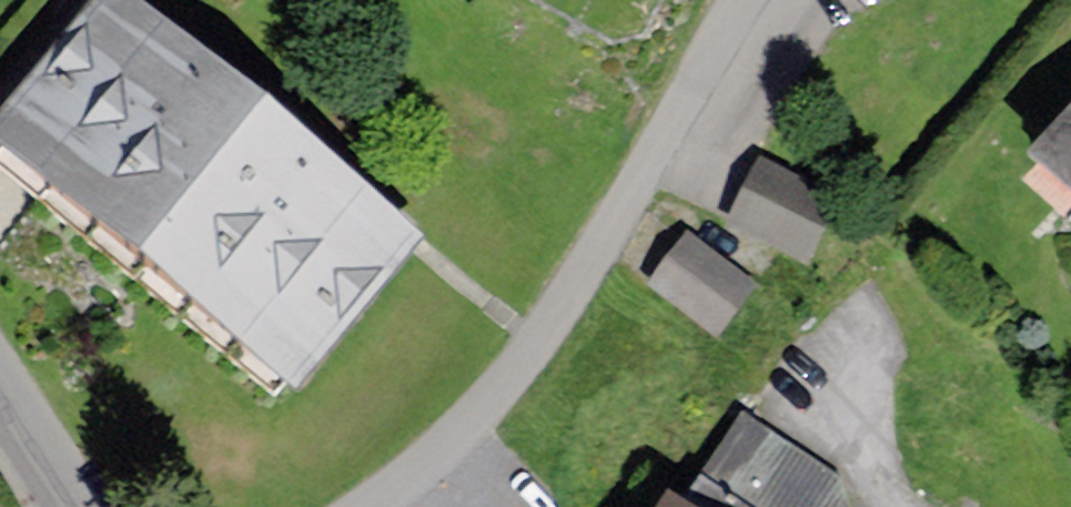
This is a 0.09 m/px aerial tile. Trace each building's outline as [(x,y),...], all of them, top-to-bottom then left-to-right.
[(0,143),(0,157),(302,399),(423,248),(114,1),(0,143)] [(1042,147),(1070,175),(1070,117),(1042,147)] [(828,200),(761,167),(734,221),(800,254),(828,200)] [(750,285),(691,238),(660,276),(719,324),(750,285)] [(694,488),(732,506),(812,506),(835,460),(734,410),(694,488)] [(666,506),(688,506),(673,497),(666,506)]
